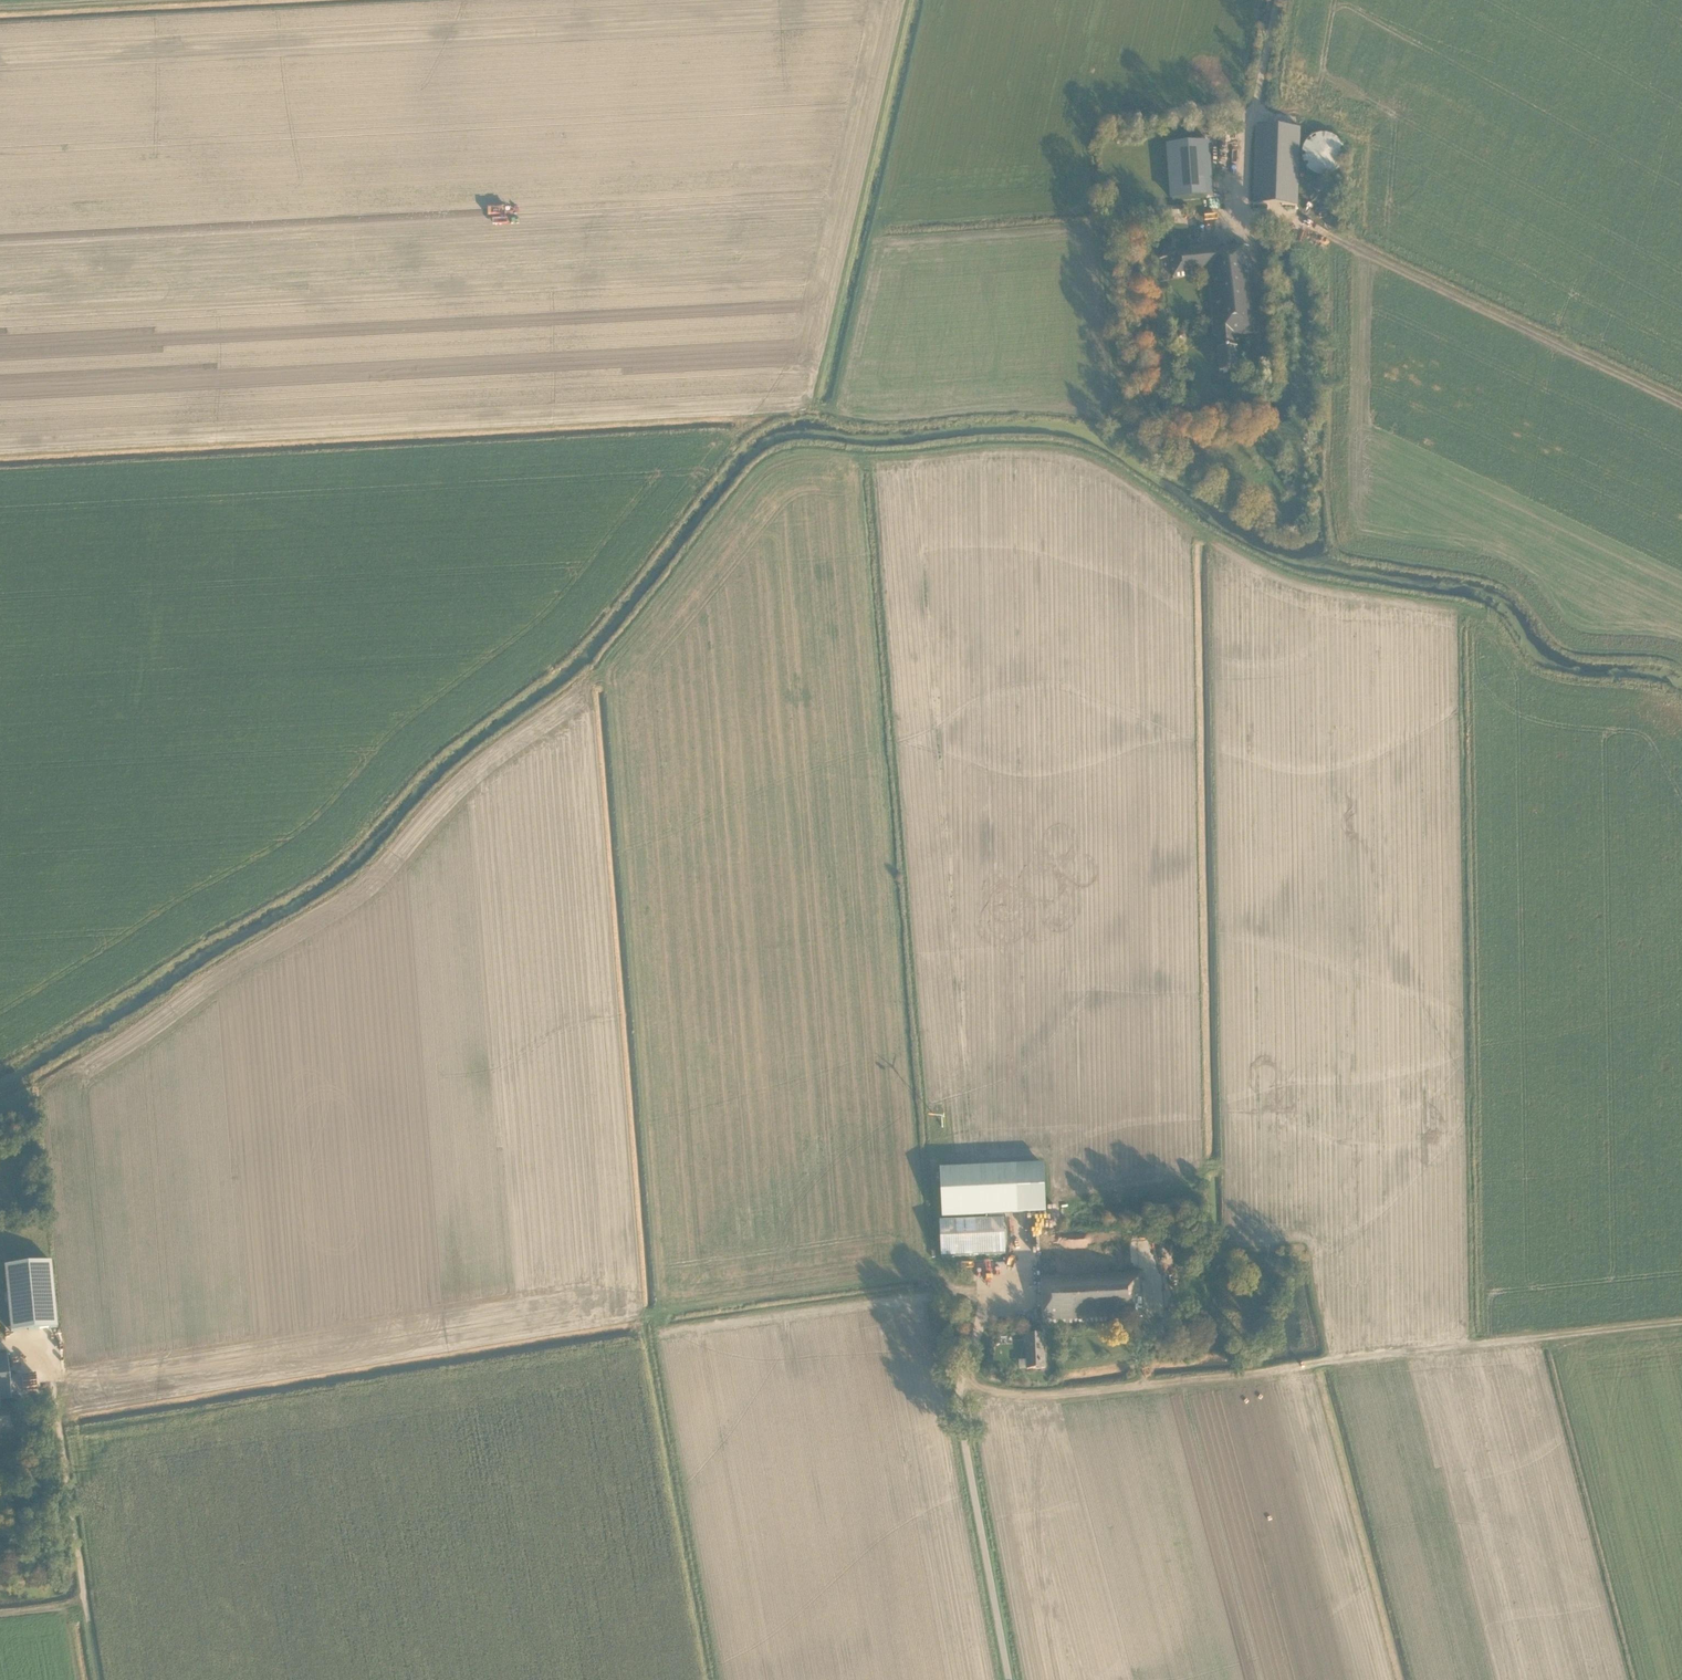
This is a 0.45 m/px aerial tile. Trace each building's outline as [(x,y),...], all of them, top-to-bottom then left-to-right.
[(1298,206),(1300,128),(1256,126),(1253,209),(1267,210),(1267,205),(1298,206)] [(1343,175),(1346,141),(1326,139),(1325,150),(1314,149),(1312,173),(1343,175)] [(1206,199),(1205,180),(1171,183),(1173,201),(1206,199)] [(1219,198),(1204,199),(1204,208),(1219,207),(1219,198)] [(1182,216),(1182,207),(1162,206),(1162,216),(1182,216)] [(1251,315),(1257,314),(1249,248),(1250,248),(1249,246),(1171,255),(1171,257),(1173,278),(1208,274),(1212,320),(1224,319),(1224,321),(1227,321),(1226,316),(1229,315),(1229,321),(1252,319),(1251,315)] [(1212,320),(1212,330),(1217,330),(1217,327),(1225,327),(1228,327),(1228,336),(1235,336),(1235,335),(1259,334),(1259,333),(1257,314),(1251,315),(1252,319),(1229,321),(1229,315),(1226,316),(1227,321),(1224,321),(1224,319),(1212,320)] [(1236,349),(1235,336),(1228,336),(1228,327),(1225,327),(1217,327),(1217,330),(1212,330),(1213,336),(1213,337),(1218,337),(1219,350),(1218,350),(1220,373),(1239,372),(1237,349),(1236,349),(1236,348),(1236,349)] [(1184,342),(1185,339),(1184,336),(1180,335),(1177,336),(1175,340),(1177,343),(1180,344),(1184,342)] [(942,1215),(987,1213),(987,1219),(939,1221),(941,1257),(1005,1254),(1003,1213),(1046,1211),(1044,1166),(940,1170),(942,1215)] [(1144,1330),(1140,1242),(1065,1245),(1069,1333),(1144,1330)] [(10,1332),(57,1327),(51,1262),(4,1266),(10,1332)] [(1048,1296),(1049,1320),(1059,1319),(1059,1315),(1058,1315),(1057,1295),(1048,1296)] [(1026,1369),(1045,1368),(1044,1333),(1025,1334),(1026,1369)] [(10,1399),(6,1355),(0,1356),(0,1400),(10,1399)] [(20,1437),(16,1401),(0,1403),(0,1402),(0,1439),(20,1437)]
